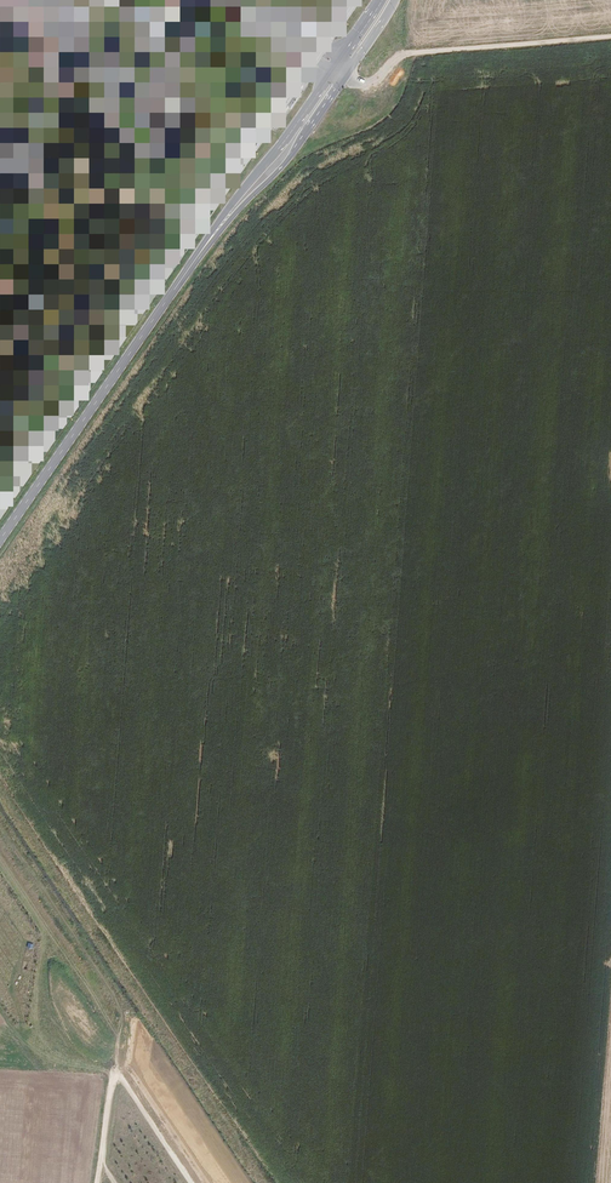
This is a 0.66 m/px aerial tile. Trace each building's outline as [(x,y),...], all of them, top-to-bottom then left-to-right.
[(76,5),(83,13),(88,22),(92,28),(105,28),(98,15),(107,9),(116,15),(111,22),(132,35),(136,29),(143,33),(138,40),(143,43),(148,35),(107,9),(113,6),(151,31),(151,30),(105,0),(72,0),(76,5)] [(35,184),(37,152),(0,150),(0,183),(35,184)]
